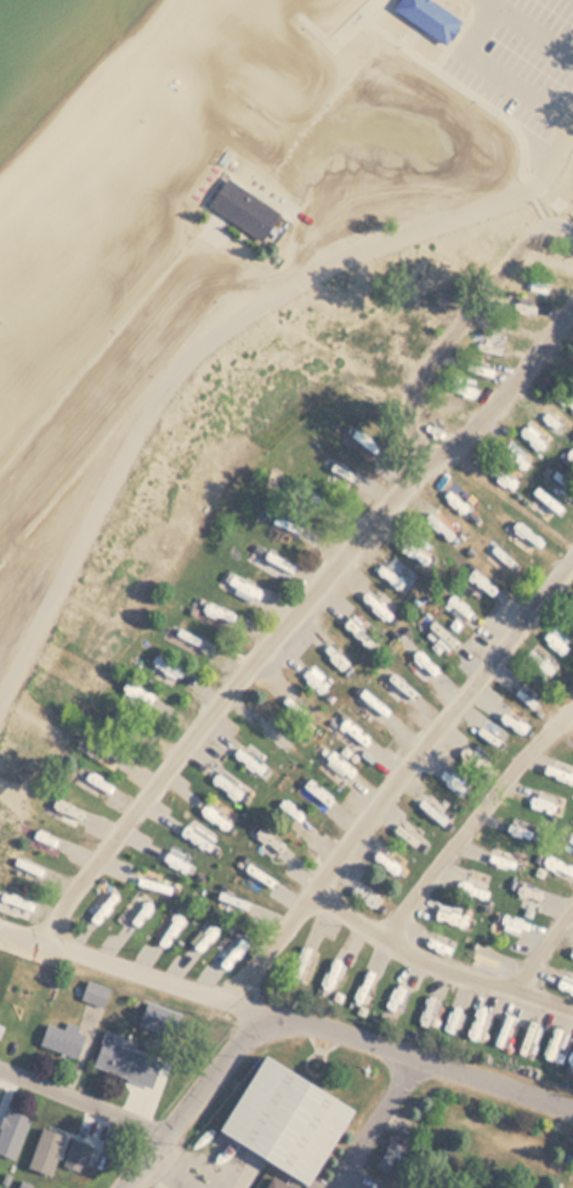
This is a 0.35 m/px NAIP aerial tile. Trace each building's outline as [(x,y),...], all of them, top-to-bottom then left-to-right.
[(443,45),(460,19),(431,0),(396,0),(390,8),(443,45)] [(259,241),(278,212),(225,176),(205,204),(259,241)] [(562,391),(556,401),(572,412),(572,398),(562,391)] [(313,428),(364,454),(372,439),(321,413),(313,428)] [(564,429),(543,416),(538,423),(560,436),(564,429)] [(524,472),(532,462),(509,441),(500,451),(524,472)] [(363,472),(300,453),(295,471),(358,490),(363,472)] [(518,486),(497,467),(491,473),(512,492),(518,486)] [(563,481),(554,476),(549,482),(558,488),(563,481)] [(469,523),(475,516),(447,488),(441,495),(469,523)] [(571,515),(543,493),(535,502),(562,525),(571,515)] [(452,547),(459,538),(428,513),(421,522),(452,547)] [(533,556),(544,538),(501,515),(497,522),(515,532),(509,542),(533,556)] [(276,537),(297,550),(305,537),(284,524),(276,537)] [(508,578),(519,566),(495,543),(484,555),(508,578)] [(263,560),(287,571),(292,561),(267,549),(263,560)] [(379,553),(369,565),(414,602),(424,590),(379,553)] [(262,599),(267,590),(218,565),(212,577),(251,596),(252,594),(262,599)] [(467,576),(485,595),(493,588),(474,570),(467,576)] [(485,623),(448,589),(436,601),(473,635),(485,623)] [(184,622),(240,632),(244,610),(188,600),(184,622)] [(377,640),(343,607),(333,616),(367,650),(377,640)] [(420,626),(456,660),(466,650),(430,616),(420,626)] [(547,624),(538,636),(560,653),(569,641),(547,624)] [(347,678),(359,666),(319,626),(307,638),(347,678)] [(218,658),(222,645),(168,627),(164,638),(191,648),(189,656),(203,661),(206,654),(218,658)] [(446,677),(405,635),(395,644),(437,686),(446,677)] [(199,677),(146,655),(141,667),(165,677),(163,683),(178,689),(181,683),(195,688),(199,677)] [(403,726),(363,686),(354,695),(394,735),(403,726)] [(300,721),(310,722),(311,709),(301,708),(300,721)] [(360,747),(366,740),(347,722),(341,729),(360,747)] [(572,750),(542,730),(528,752),(559,772),(572,750)] [(221,746),(240,758),(247,748),(228,736),(221,746)] [(326,750),(316,742),(310,750),(320,757),(326,750)] [(207,760),(200,769),(244,806),(253,796),(231,778),(237,771),(222,758),(216,767),(207,760)] [(110,784),(63,766),(60,776),(87,787),(84,795),(102,803),(110,784)] [(254,778),(269,783),(273,771),(258,766),(254,778)] [(572,798),(572,781),(572,779),(563,789),(572,798)] [(32,801),(85,828),(91,815),(39,788),(32,801)] [(263,806),(309,839),(318,827),(272,794),(263,806)] [(178,807),(213,840),(221,832),(185,799),(178,807)] [(295,858),(251,819),(243,828),(286,867),(295,858)] [(543,877),(552,868),(558,875),(565,869),(540,842),(524,857),(543,877)] [(377,846),(367,860),(418,895),(425,885),(404,871),(407,866),(377,846)] [(545,892),(488,848),(481,857),(499,871),(490,883),(510,898),(517,888),(536,903),(545,892)] [(28,874),(83,867),(81,851),(52,854),(51,850),(26,853),(28,874)] [(111,894),(115,896),(126,873),(108,865),(89,909),(102,915),(111,894)] [(395,924),(403,912),(376,892),(381,885),(371,877),(357,897),(395,924)] [(480,923),(503,940),(520,916),(467,877),(457,890),(488,913),(480,923)] [(150,904),(159,885),(142,878),(120,926),(136,933),(149,903),(150,904)] [(173,947),(194,896),(174,888),(154,939),(173,947)] [(226,905),(203,899),(189,954),(211,960),(226,905)] [(220,960),(236,967),(257,916),(240,910),(220,960)] [(286,927),(270,921),(256,960),(273,966),(286,927)] [(309,961),(315,965),(328,942),(308,932),(283,978),(296,985),(309,961)] [(356,951),(340,944),(319,992),(335,999),(356,951)] [(569,957),(562,965),(572,975),(572,961),(569,957)] [(374,991),(387,966),(372,958),(350,1001),(363,1008),(373,991),(374,991)] [(419,974),(402,968),(381,1020),(397,1027),(419,974)] [(79,999),(102,1007),(109,989),(85,979),(79,999)] [(549,992),(572,1031),(572,1004),(571,1000),(572,999),(562,983),(549,992)] [(469,1023),(479,1025),(483,1006),(477,1005),(479,993),(463,989),(453,1036),(465,1038),(469,1023)] [(515,1008),(499,1002),(486,1036),(498,1040),(504,1025),(507,1026),(515,1008)] [(548,1018),(538,1020),(536,1008),(523,1010),(530,1059),(542,1057),(540,1043),(552,1041),(548,1018)] [(36,1047),(73,1062),(85,1029),(64,1022),(62,1029),(46,1023),(36,1047)] [(119,1046),(121,1036),(102,1030),(91,1069),(151,1086),(159,1057),(119,1046)] [(211,1136),(307,1186),(348,1108),(253,1057),(211,1136)] [(29,1116),(6,1109),(0,1128),(0,1145),(18,1150),(29,1116)] [(270,1176),(262,1187),(289,1187),(270,1176)]
